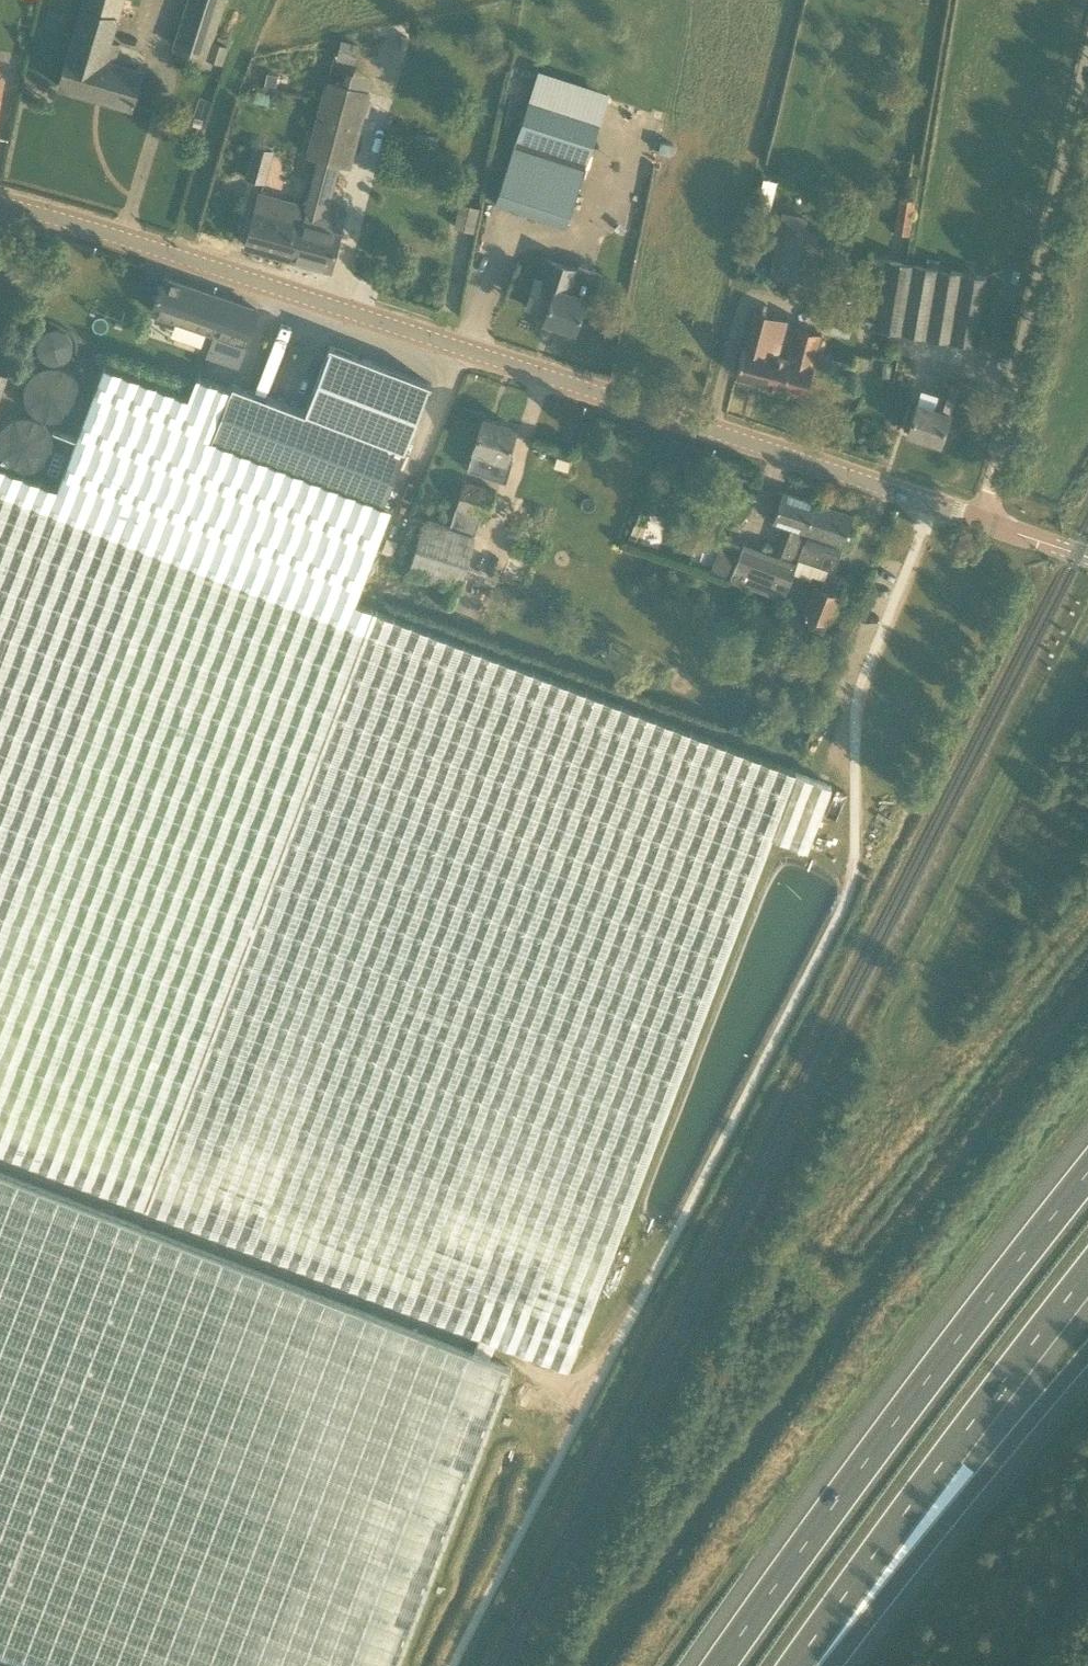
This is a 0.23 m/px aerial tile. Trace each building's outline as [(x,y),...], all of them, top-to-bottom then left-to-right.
[(121,7),(123,0),(84,0),(82,7),(118,16),(121,7)] [(174,46),(222,61),(228,39),(215,35),(226,0),(187,0),(174,46)] [(111,41),(118,16),(82,7),(59,86),(131,107),(142,71),(114,62),(120,43),(111,41)] [(341,40),(337,58),(354,63),(359,44),(341,40)] [(269,71),(267,82),(277,84),(279,73),(269,71)] [(340,164),(352,167),(373,91),(329,78),(308,155),(320,158),(340,164)] [(531,99),(516,145),(585,168),(600,122),(531,99)] [(263,181),(271,149),(255,145),(247,177),(263,181)] [(516,145),(497,204),(566,226),(585,168),(516,145)] [(310,207),(296,258),(331,269),(349,207),(330,202),(340,164),(320,158),(311,193),(308,206),(310,207)] [(310,207),(308,206),(260,193),(245,244),(296,258),(310,207)] [(475,231),(480,207),(459,203),(454,226),(475,231)] [(806,216),(781,211),(769,276),(794,281),(806,216)] [(910,218),(898,216),(894,234),(907,236),(910,218)] [(878,316),(887,260),(869,257),(860,313),(878,316)] [(580,270),(563,264),(547,259),(542,278),(536,276),(526,306),(547,313),(544,320),(575,330),(586,296),(572,292),(580,270)] [(913,264),(887,260),(878,316),(876,329),(901,333),(913,264)] [(986,276),(913,264),(901,333),(975,345),(986,276)] [(216,333),(208,355),(239,365),(258,309),(164,278),(152,311),(216,333)] [(849,337),(853,324),(827,317),(824,330),(849,337)] [(813,365),(821,333),(794,326),(787,357),(777,354),(781,338),(748,330),(743,346),(736,376),(806,394),(813,365)] [(86,399),(61,361),(76,351),(61,327),(34,344),(48,364),(17,385),(44,426),(86,399)] [(426,393),(328,356),(309,405),(312,406),(407,443),(426,393)] [(150,1206),(369,638),(379,611),(358,603),(393,511),(383,507),(213,441),(232,390),(201,379),(193,399),(106,366),(61,489),(0,466),(0,1149),(150,1206)] [(917,401),(907,432),(940,443),(950,412),(958,386),(943,381),(934,407),(917,401)] [(312,406),(309,405),(306,412),(234,384),(232,390),(213,441),(383,507),(407,443),(312,406)] [(474,449),(467,469),(482,474),(489,454),(506,459),(516,428),(483,418),(473,449),(474,449)] [(570,460),(557,456),(554,466),(567,470),(570,460)] [(481,513),(488,515),(495,491),(464,481),(450,529),(424,522),(409,573),(459,588),(481,513)] [(816,503),(782,492),(773,521),(792,527),(781,557),(742,543),(730,577),(783,597),(792,571),(794,572),(798,558),(807,532),(806,532),(816,503)] [(798,558),(827,567),(834,570),(838,558),(843,544),(853,515),(816,503),(806,532),(807,532),(798,558)] [(629,536),(636,539),(641,527),(634,524),(629,536)] [(397,543),(388,539),(383,551),(393,555),(397,543)] [(840,595),(833,592),(814,585),(803,614),(828,624),(840,595)] [(568,1367),(773,834),(807,848),(831,785),(379,611),(150,1206),(568,1367)] [(514,1370),(0,1170),(0,1653),(1,1653),(0,1657),(0,1665),(399,1665),(514,1370)]
